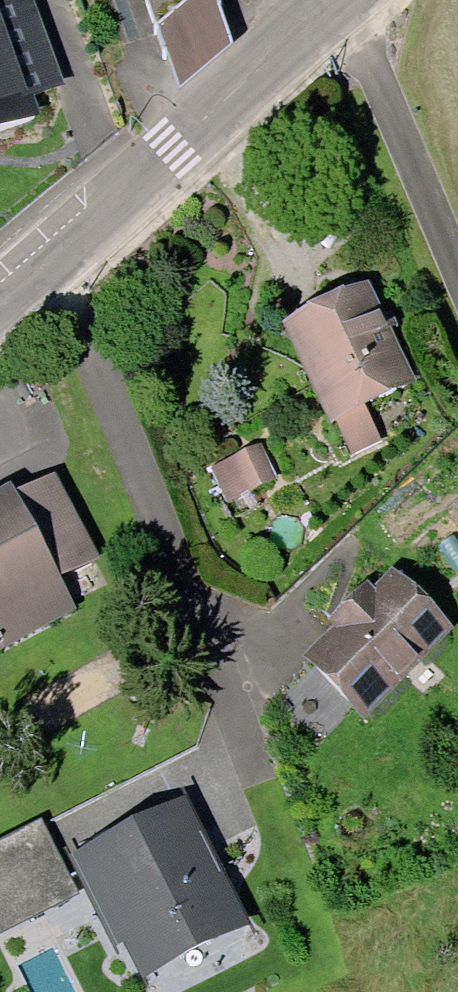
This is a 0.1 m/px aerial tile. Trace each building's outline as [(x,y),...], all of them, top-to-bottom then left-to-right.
[(10,4),(11,7),(0,11),(0,39),(9,64),(38,53),(18,0),(10,4)] [(11,7),(10,4),(8,0),(0,0),(0,11),(11,7)] [(171,60),(198,33),(195,21),(224,13),(219,0),(148,0),(171,60)] [(27,113),(9,64),(0,39),(0,123),(27,113)] [(291,332),(335,421),(362,407),(408,385),(364,296),(332,312),(291,332)] [(379,442),(362,407),(335,421),(352,455),(379,442)] [(51,482),(93,563),(126,546),(84,464),(51,482)] [(93,563),(51,482),(50,480),(0,505),(0,641),(105,587),(93,563)] [(359,700),(370,711),(449,631),(396,579),(375,600),(368,593),(350,611),(337,624),(343,631),(317,658),(359,700)] [(359,700),(317,658),(273,701),(316,743),(359,700)] [(132,928),(148,959),(232,917),(183,821),(159,833),(125,850),(86,870),(119,935),(132,928)] [(120,840),(125,850),(159,833),(154,823),(134,833),(120,840)] [(70,881),(42,826),(0,847),(0,916),(70,881)] [(232,917),(148,959),(155,973),(239,931),(232,917)]
